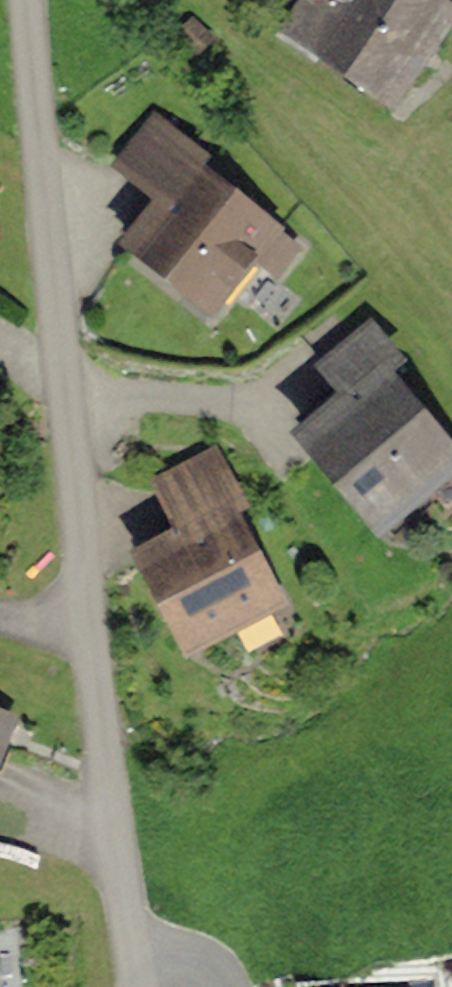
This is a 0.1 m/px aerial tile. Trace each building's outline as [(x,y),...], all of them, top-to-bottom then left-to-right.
[(288,35),(407,106),(451,30),(451,0),(309,0),(288,35)] [(219,158),(157,111),(109,173),(156,208),(120,255),(212,325),(257,265),(280,282),(306,248),(208,173),(219,158)] [(311,375),(341,410),(385,373),(403,358),(373,323),(311,375)] [(385,373),(341,410),(297,445),(382,546),(451,487),(451,453),(385,373)] [(148,485),(176,537),(232,508),(249,499),(221,446),(148,485)] [(176,537),(130,562),(185,668),(288,614),(232,508),(176,537)] [(0,725),(0,757),(11,729),(0,725)]
